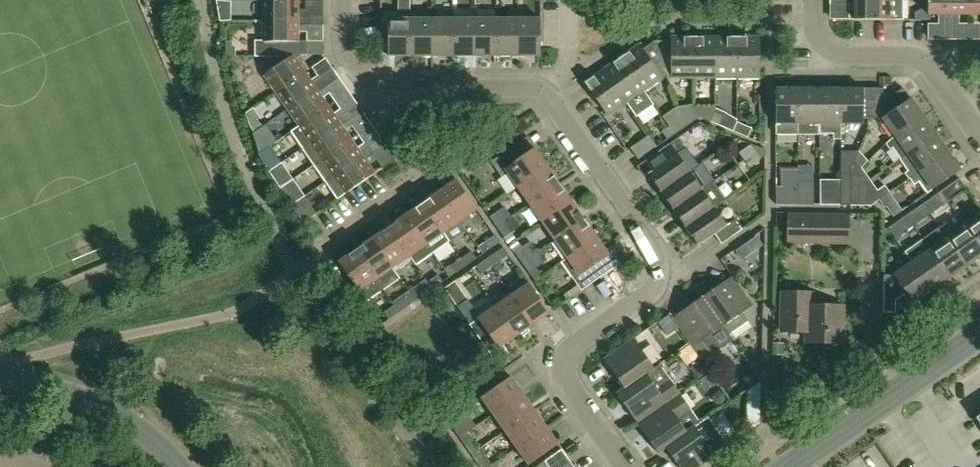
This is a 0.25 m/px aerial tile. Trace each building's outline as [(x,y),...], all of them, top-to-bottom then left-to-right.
[(299,21),(299,16),(299,1),(262,0),(262,21),(299,21)] [(855,4),(855,20),(903,20),(902,0),(855,0),(855,4)] [(949,0),(928,0),(928,15),(943,15),(943,27),(954,27),(954,15),(949,15),(949,0)] [(969,0),(949,0),(949,15),(954,15),(969,15),(969,0)] [(969,15),(979,15),(979,0),(969,0),(969,15)] [(299,41),(299,25),(311,25),(311,16),(299,16),(299,21),(262,21),(262,41),(255,41),(255,56),(280,56),(280,41),(299,41)] [(311,16),(311,25),(323,25),(323,16),(311,16)] [(410,56),(410,19),(388,19),(388,56),(410,56)] [(432,56),(432,19),(410,19),(410,56),(432,56)] [(454,56),(454,19),(432,19),(432,56),(454,56)] [(475,56),(475,19),(454,19),(454,56),(475,56)] [(497,56),(497,19),(475,19),(475,56),(497,56)] [(518,56),(519,19),(497,19),(497,56),(518,56)] [(541,49),(541,19),(519,19),(518,56),(541,56),(541,49)] [(309,45),(324,44),(323,27),(308,28),(309,45)] [(954,27),(943,27),(943,40),(954,40),(954,27)] [(694,78),(694,37),(671,37),(671,41),(655,41),(662,61),(671,61),(671,78),(694,78)] [(715,78),(715,37),(694,37),(694,78),(715,78)] [(737,78),(737,37),(715,37),(715,78),(737,78)] [(760,78),(760,37),(737,37),(737,78),(760,78)] [(275,93),(305,72),(296,59),(302,55),(307,55),(307,41),(299,41),(280,41),(280,56),(280,57),(283,62),(263,76),(275,93)] [(663,78),(640,44),(621,57),(644,91),(663,78)] [(235,57),(235,47),(233,47),(226,47),(226,57),(227,57),(230,57),(232,57),(235,57)] [(644,91),(621,57),(603,70),(627,103),(636,116),(654,104),(644,91)] [(627,103),(603,70),(585,83),(608,116),(627,103)] [(324,78),(329,85),(340,78),(335,71),(324,78)] [(317,89),(314,85),(305,72),(275,93),(287,110),(317,89)] [(298,127),(328,106),(319,92),(329,85),(324,78),(314,85),(317,89),(287,110),(298,127)] [(798,134),(798,88),(776,88),(776,132),(776,133),(798,134)] [(820,134),(820,88),(798,88),(798,134),(820,134)] [(841,124),(841,89),(820,88),(820,134),(834,134),(834,139),(840,139),(840,124),(841,124)] [(911,98),(910,98),(903,88),(894,95),(883,95),(876,95),(876,118),(882,118),(895,136),(923,116),(911,98)] [(876,118),(876,95),(883,95),(883,89),(841,89),(841,124),(863,124),(863,118),(876,118)] [(348,112),(352,119),(363,112),(358,105),(348,112)] [(340,122),(338,119),(328,106),(298,127),(290,132),(301,149),(310,143),(340,122)] [(711,122),(715,111),(707,107),(703,118),(711,122)] [(250,125),(254,132),(262,127),(258,120),(260,118),(253,108),(246,113),(250,125)] [(694,110),(679,113),(684,128),(694,121),(694,110)] [(723,115),(715,111),(711,122),(719,125),(723,115)] [(321,160),(352,139),(342,126),(352,119),(348,112),(338,119),(340,122),(310,143),(301,149),(313,166),(321,160)] [(684,128),(679,113),(677,113),(666,121),(670,127),(675,134),(684,128)] [(907,154),(936,134),(923,116),(895,136),(896,138),(891,141),(886,145),(890,151),(893,149),(900,159),(907,154)] [(752,128),(737,122),(733,131),(748,138),(752,128)] [(268,135),(262,127),(254,132),(260,140),(268,135)] [(675,134),(670,127),(662,133),(667,140),(675,134)] [(919,172),(948,152),(936,134),(907,154),(919,172)] [(657,147),(649,135),(630,148),(638,160),(657,147)] [(371,145),(375,152),(386,145),(381,138),(371,145)] [(661,192),(689,172),(677,154),(685,148),(678,138),(657,152),(664,162),(648,174),(661,192)] [(363,156),(361,152),(352,139),(321,160),(313,166),(325,183),(333,177),(363,156)] [(325,183),(337,200),(375,173),(376,173),(366,159),(375,152),(371,145),(361,152),(363,156),(333,177),(325,183)] [(517,187),(547,166),(534,148),(523,156),(516,145),(491,162),(502,177),(508,173),(517,187)] [(744,160),(755,153),(750,146),(739,153),(744,160)] [(956,173),(961,170),(948,152),(919,172),(920,172),(910,179),(914,185),(919,181),(927,193),(956,173)] [(760,160),(755,153),(744,160),(749,167),(760,160)] [(281,163),(276,154),(264,162),(263,163),(269,171),(270,171),(281,163)] [(791,174),(819,175),(819,159),(791,159),(791,174)] [(530,205),(559,184),(547,166),(517,187),(530,205)] [(867,182),(870,180),(861,166),(858,169),(858,172),(858,206),(866,206),(867,182)] [(673,210),(702,189),(689,172),(661,192),(673,210)] [(858,206),(858,172),(850,172),(850,174),(850,206),(858,206)] [(850,206),(850,174),(840,174),(840,192),(840,206),(850,206)] [(941,191),(948,201),(967,189),(959,178),(941,191)] [(460,221),(477,209),(456,180),(439,192),(460,221)] [(814,205),(813,181),(798,181),(798,187),(798,205),(813,205),(814,205)] [(542,222),(571,202),(559,184),(530,205),(542,222)] [(879,200),(890,193),(885,186),(874,193),(879,200)] [(798,187),(776,187),(776,205),(798,205),(798,187)] [(685,227),(714,207),(702,189),(673,210),(685,227)] [(443,233),(444,233),(460,221),(439,192),(423,204),(443,233)] [(840,192),(820,192),(820,205),(840,206),(840,192)] [(890,193),(879,200),(884,207),(889,204),(895,200),(890,193)] [(944,204),(937,194),(923,203),(931,214),(944,204)] [(554,240),(584,219),(571,202),(542,222),(554,240)] [(920,221),(931,214),(923,203),(906,215),(913,226),(920,221)] [(449,241),(444,233),(443,233),(423,204),(406,215),(432,253),(433,253),(432,252),(449,241)] [(721,244),(742,230),(735,219),(727,225),(714,207),(685,227),(698,246),(715,234),(721,244)] [(497,227),(504,222),(497,212),(490,217),(497,227)] [(965,225),(979,247),(979,214),(965,225)] [(432,253),(406,215),(389,227),(410,256),(416,265),(432,253)] [(848,215),(788,215),(788,243),(848,243),(848,215)] [(906,231),(913,226),(906,215),(898,220),(906,231)] [(567,258),(596,237),(584,219),(554,240),(567,258)] [(965,225),(964,225),(960,220),(948,228),(945,224),(940,228),(967,266),(979,257),(979,247),(965,225)] [(511,233),(504,222),(497,227),(504,238),(511,233)] [(393,268),(410,256),(389,227),(372,239),(393,268)] [(967,266),(940,228),(923,240),(949,278),(967,266)] [(500,242),(495,235),(484,242),(489,250),(500,242)] [(763,245),(757,236),(747,244),(753,252),(763,245)] [(605,274),(598,263),(609,255),(596,237),(567,258),(561,262),(581,291),(605,274)] [(398,275),(393,268),(372,239),(356,250),(376,280),(381,287),(381,286),(398,275)] [(949,278),(923,240),(905,252),(912,261),(911,262),(931,291),(949,278)] [(486,259),(491,266),(501,259),(508,255),(503,247),(496,252),(486,259)] [(514,252),(522,263),(529,258),(522,247),(514,252)] [(381,287),(376,280),(356,250),(338,262),(351,280),(347,283),(362,304),(383,289),(381,286),(381,287)] [(461,259),(466,266),(476,259),(471,251),(461,259)] [(536,268),(529,258),(522,263),(529,273),(536,268)] [(456,273),(466,266),(461,259),(451,266),(456,273)] [(491,266),(486,259),(476,266),(481,274),(491,266)] [(931,291),(911,262),(893,274),(883,274),(883,300),(887,300),(895,300),(899,298),(906,293),(913,303),(931,291)] [(438,275),(428,282),(433,289),(440,284),(443,282),(438,275)] [(742,313),(752,306),(732,276),(702,297),(723,326),(729,334),(748,321),(742,313)] [(457,307),(468,300),(455,281),(444,288),(449,296),(457,307)] [(422,296),(433,289),(428,282),(417,289),(422,296)] [(549,313),(529,283),(511,295),(532,325),(549,313)] [(843,343),(843,306),(812,306),(812,293),(781,292),(781,331),(805,332),(805,342),(843,343)] [(522,337),(530,331),(528,328),(532,325),(511,295),(495,307),(515,336),(519,334),(522,337)] [(709,336),(723,326),(702,297),(673,317),(703,360),(718,349),(709,336)] [(394,305),(399,313),(410,305),(405,298),(394,305)] [(895,300),(887,300),(887,313),(899,313),(899,298),(895,300)] [(399,313),(394,305),(384,313),(389,320),(399,313)] [(515,336),(495,307),(470,325),(496,362),(506,355),(507,351),(503,345),(515,336)] [(647,374),(655,369),(654,368),(634,338),(604,359),(624,388),(625,389),(646,373),(647,374)] [(784,354),(784,343),(773,343),(772,354),(784,354)] [(689,368),(698,381),(710,372),(701,359),(689,368)] [(637,423),(680,393),(660,365),(655,369),(647,374),(646,373),(625,389),(624,388),(616,394),(637,423)] [(493,414),(523,394),(511,377),(508,379),(481,397),(493,414)] [(761,408),(762,383),(748,392),(748,408),(761,408)] [(687,431),(694,426),(700,422),(680,393),(637,423),(658,453),(666,448),(665,447),(687,432),(687,431)] [(505,431),(534,410),(523,394),(493,414),(505,431)] [(517,448),(546,427),(534,410),(505,431),(517,448)] [(462,426),(455,415),(448,421),(455,431),(462,426)] [(708,417),(700,422),(694,426),(687,431),(687,432),(665,447),(666,448),(679,466),(699,466),(728,447),(708,417)] [(529,465),(558,444),(546,427),(517,448),(529,465)] [(464,444),(472,454),(479,449),(472,439),(464,444)] [(486,460),(479,449),(472,454),(479,465),(486,460)] [(561,449),(544,461),(548,466),(557,466),(568,459),(561,449)] [(925,465),(918,458),(909,466),(923,466),(925,465)]
